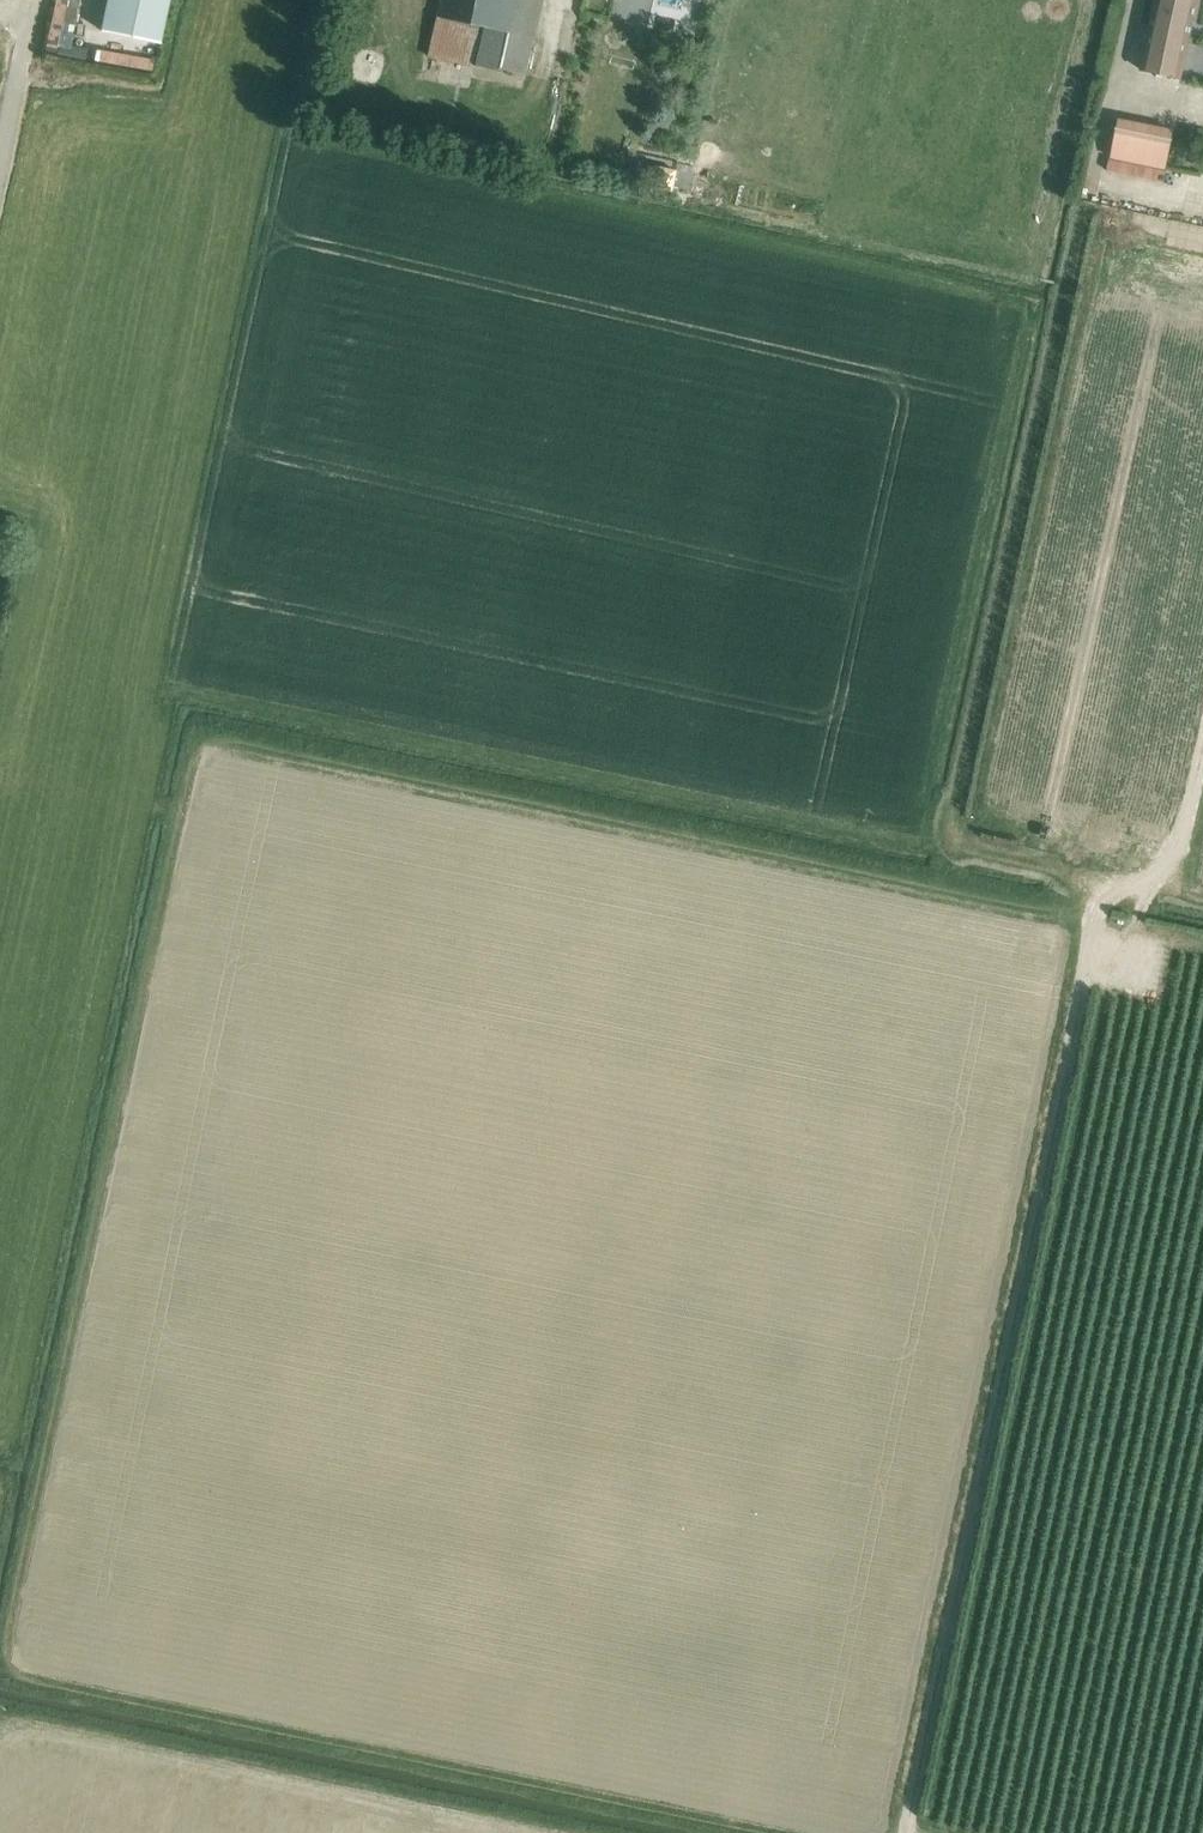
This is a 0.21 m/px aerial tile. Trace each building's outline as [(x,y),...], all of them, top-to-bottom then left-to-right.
[(101,31),(159,44),(160,37),(168,0),(107,0),(101,31)] [(441,7),(430,57),(500,73),(501,70),(528,76),(545,0),(443,0),(441,7)] [(1187,60),(1192,35),(1200,0),(1157,0),(1141,73),(1183,82),(1187,60)] [(152,71),(157,46),(101,34),(95,59),(152,71)] [(1176,134),(1118,122),(1110,160),(1168,172),(1176,134)]
